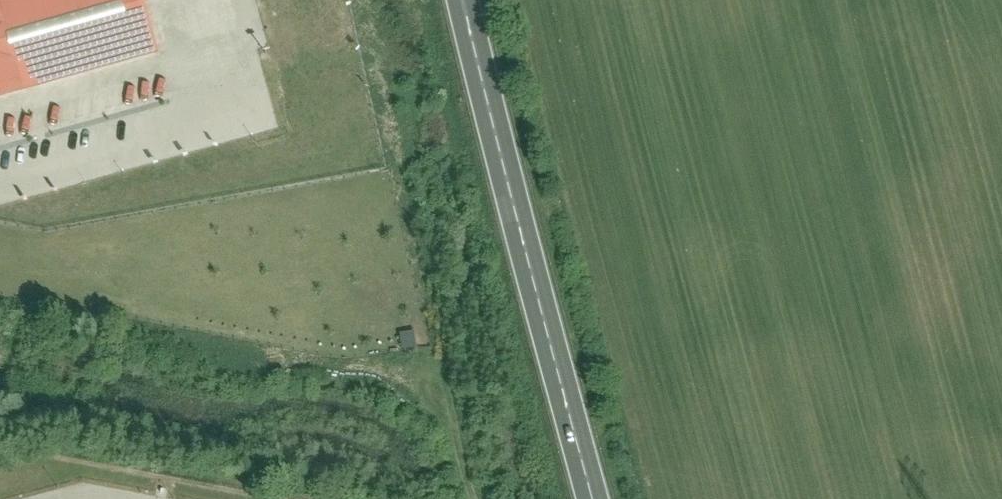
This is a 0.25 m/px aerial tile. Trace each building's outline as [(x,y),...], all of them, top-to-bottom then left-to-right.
[(143,0),(0,0),(0,96),(158,50),(143,0)]
